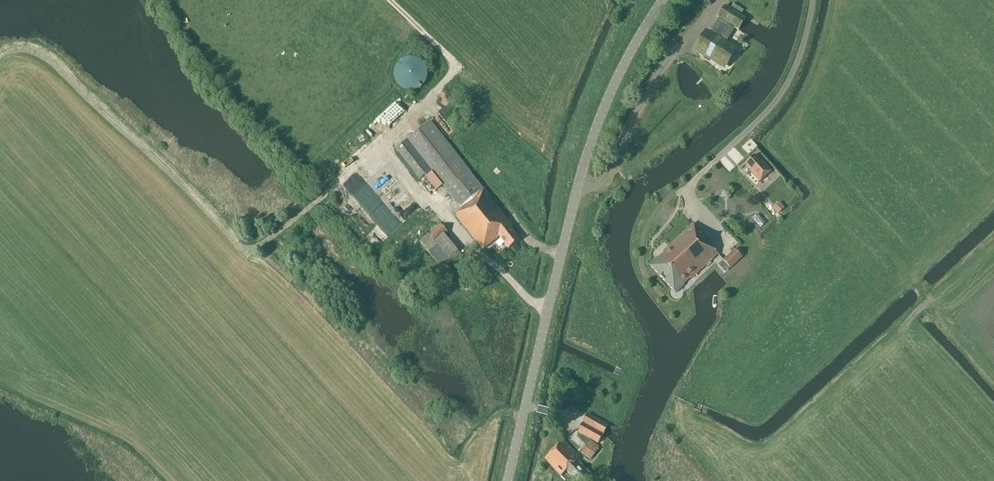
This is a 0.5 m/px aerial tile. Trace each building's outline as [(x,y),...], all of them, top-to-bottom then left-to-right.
[(745,19),(725,6),(718,17),(719,19),(710,34),(706,31),(695,50),(722,67),(734,48),(725,43),(734,28),(738,30),(745,19)] [(395,82),(397,85),(398,86),(401,89),(406,91),(411,92),(415,91),(420,89),(424,86),(426,82),(427,77),(427,72),(426,68),(426,67),(423,64),(420,61),(415,59),(411,58),(406,59),(401,61),(398,64),(395,68),(394,72),(394,77),(395,82)] [(407,141),(431,171),(447,191),(470,172),(431,122),(407,141)] [(425,176),(431,171),(407,141),(396,150),(419,180),(425,176)] [(755,155),(745,164),(751,171),(749,172),(759,182),(771,170),(762,160),(761,161),(755,155)] [(455,199),(462,208),(484,190),(470,172),(447,191),(454,200),(455,199)] [(441,197),(425,176),(419,180),(418,181),(435,202),(441,197)] [(520,241),(511,228),(513,227),(484,190),(462,208),(454,214),(483,250),(499,237),(509,249),(520,241)] [(780,202),(775,206),(779,211),(784,207),(780,202)] [(693,223),(649,265),(676,293),(684,285),(683,284),(690,278),(691,279),(718,254),(711,246),(713,244),(693,223)] [(440,225),(428,235),(435,243),(445,235),(447,233),(440,225)] [(435,243),(428,235),(420,242),(440,267),(447,261),(451,267),(463,257),(445,235),(435,243)] [(730,268),(742,258),(735,250),(723,260),(730,268)] [(589,415),(579,433),(599,443),(608,426),(589,415)] [(599,447),(590,440),(581,453),(591,460),(599,449),(598,449),(599,447)] [(567,471),(577,480),(585,480),(592,475),(578,460),(580,458),(563,441),(545,459),(561,476),(567,471)]
